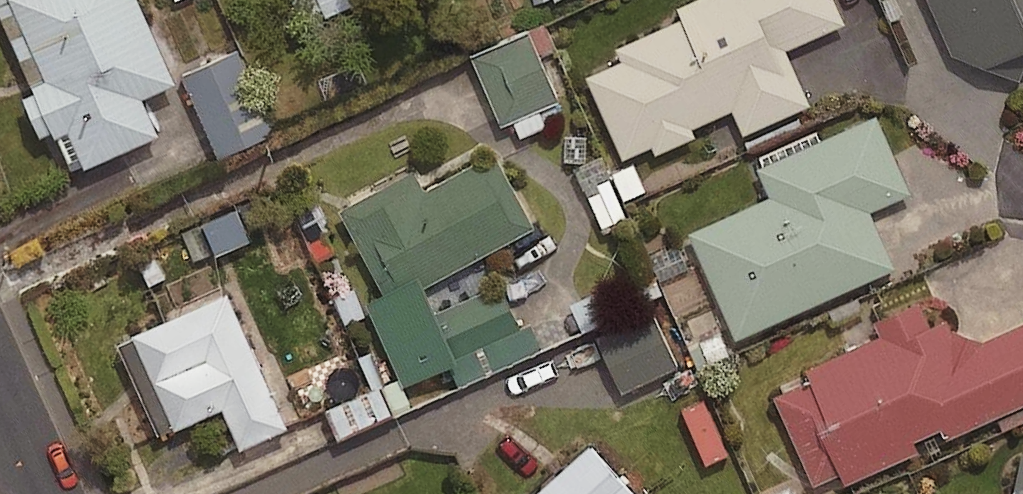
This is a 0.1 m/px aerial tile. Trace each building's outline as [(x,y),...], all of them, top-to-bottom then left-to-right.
[(139,0),(0,0),(0,15),(34,92),(22,97),(40,138),(53,133),(55,138),(69,132),(84,168),(160,135),(144,98),(176,84),(139,0)] [(305,20),(352,0),(296,0),(305,20)] [(834,0),(694,0),(678,7),(682,18),(616,48),(622,60),(586,76),(623,159),(652,147),(655,154),(697,136),(694,128),(733,110),(744,134),(811,104),(786,49),(845,23),(834,0)] [(954,55),(1022,80),(1022,79),(1022,0),(929,0),(954,55)] [(528,28),(473,54),(504,122),(510,119),(519,139),(547,126),(537,106),(559,96),(528,28)] [(175,69),(213,151),(276,121),(237,39),(175,69)] [(912,195),(877,117),(759,169),(772,197),(689,233),(737,340),(899,269),(873,212),(912,195)] [(425,190),(414,170),(340,210),(392,306),(536,228),(494,152),(425,190)] [(621,199),(648,188),(637,161),(584,184),(601,226),(627,215),(621,199)] [(250,236),(237,204),(203,218),(215,250),(250,236)] [(603,287),(568,304),(581,331),(616,315),(603,287)] [(287,428),(228,294),(133,335),(175,430),(224,409),(241,448),(287,428)] [(921,303),(877,324),(882,336),(807,370),(811,380),(775,397),(815,486),(841,474),(846,485),(920,452),(916,442),(942,430),(947,441),(1022,407),(1022,324),(984,342),(954,331),(949,320),(932,327),(921,303)] [(676,364),(655,316),(602,340),(624,388),(676,364)] [(408,404),(397,375),(326,404),(338,432),(408,404)] [(591,446),(537,493),(634,493),(591,446)] [(1015,493),(1022,493),(1022,454),(1015,493)] [(788,485),(770,493),(792,493),(788,485)]
